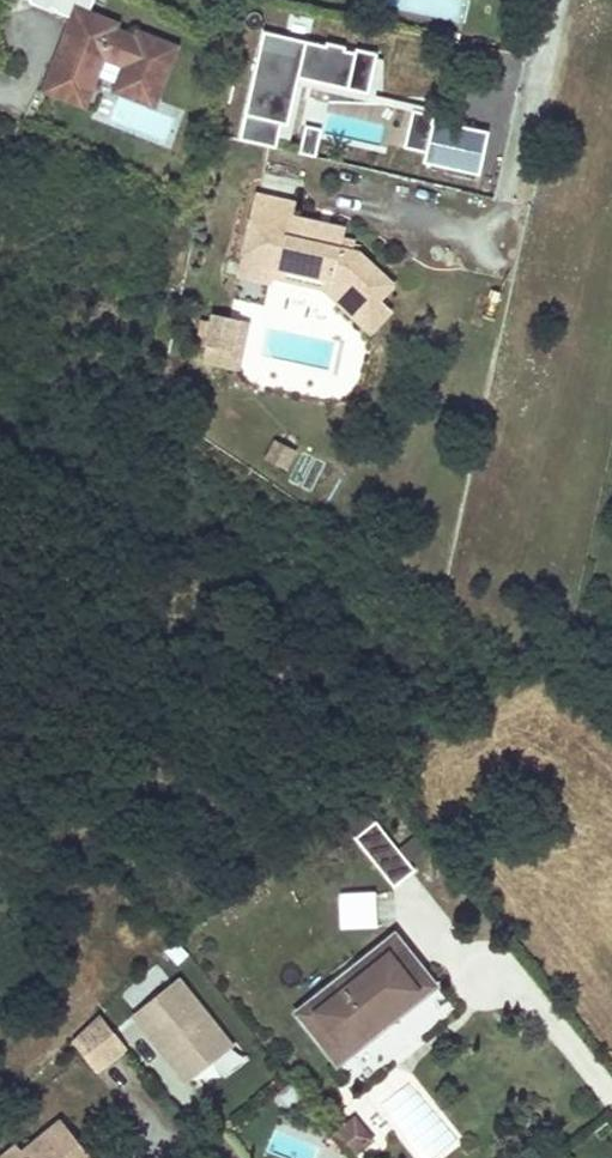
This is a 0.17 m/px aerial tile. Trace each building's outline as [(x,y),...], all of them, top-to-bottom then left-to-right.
[(96,1),(95,0),(15,0),(14,1),(72,23),(73,20),(82,17),(89,20),(96,1)] [(65,62),(51,98),(82,110),(101,61),(123,70),(116,89),(153,103),(173,52),(136,38),(134,44),(117,37),(119,31),(89,20),(82,17),(73,20),(72,23),(57,60),(65,62)] [(369,89),(378,50),(358,46),(357,51),(346,48),(347,44),(328,40),(328,43),(265,29),(241,140),(277,147),(282,122),(289,123),(299,74),(369,89)] [(490,135),(435,123),(436,118),(414,114),(406,151),(428,155),(425,166),(481,178),(490,135)] [(321,129),(304,125),(299,149),(315,153),(321,129)] [(329,281),(328,286),(324,291),(369,332),(386,313),(376,303),(390,287),(357,256),(339,252),(343,234),(289,222),(291,208),(256,201),(243,259),(260,263),(266,272),(278,275),(278,270),(329,281)] [(269,279),(324,291),(328,286),(329,281),(278,270),(278,275),(266,272),(260,263),(243,259),(239,276),(268,283),(269,279)] [(239,282),(236,298),(264,304),(268,288),(239,282)] [(231,355),(238,323),(213,317),(206,350),(231,355)] [(239,371),(249,325),(238,323),(231,355),(206,350),(203,364),(239,371)] [(275,442),(265,462),(286,473),(297,453),(275,442)] [(393,890),(402,883),(411,876),(373,825),(355,839),(393,890)] [(340,931),(377,931),(377,894),(340,894),(340,931)] [(333,1066),(404,1010),(433,987),(394,938),(366,961),(294,1017),(314,1042),(333,1066)] [(173,981),(131,1015),(183,1079),(225,1045),(173,981)] [(411,1013),(424,1031),(452,1012),(439,994),(411,1013)] [(92,1070),(121,1047),(97,1016),(69,1042),(92,1070)] [(355,1083),(391,1058),(379,1041),(343,1066),(355,1083)] [(0,1152),(0,1157),(90,1157),(57,1119),(17,1152),(11,1143),(0,1152)] [(346,1125),(362,1145),(369,1140),(353,1120),(346,1125)] [(332,1136),(348,1156),(362,1145),(346,1125),(332,1136)]
